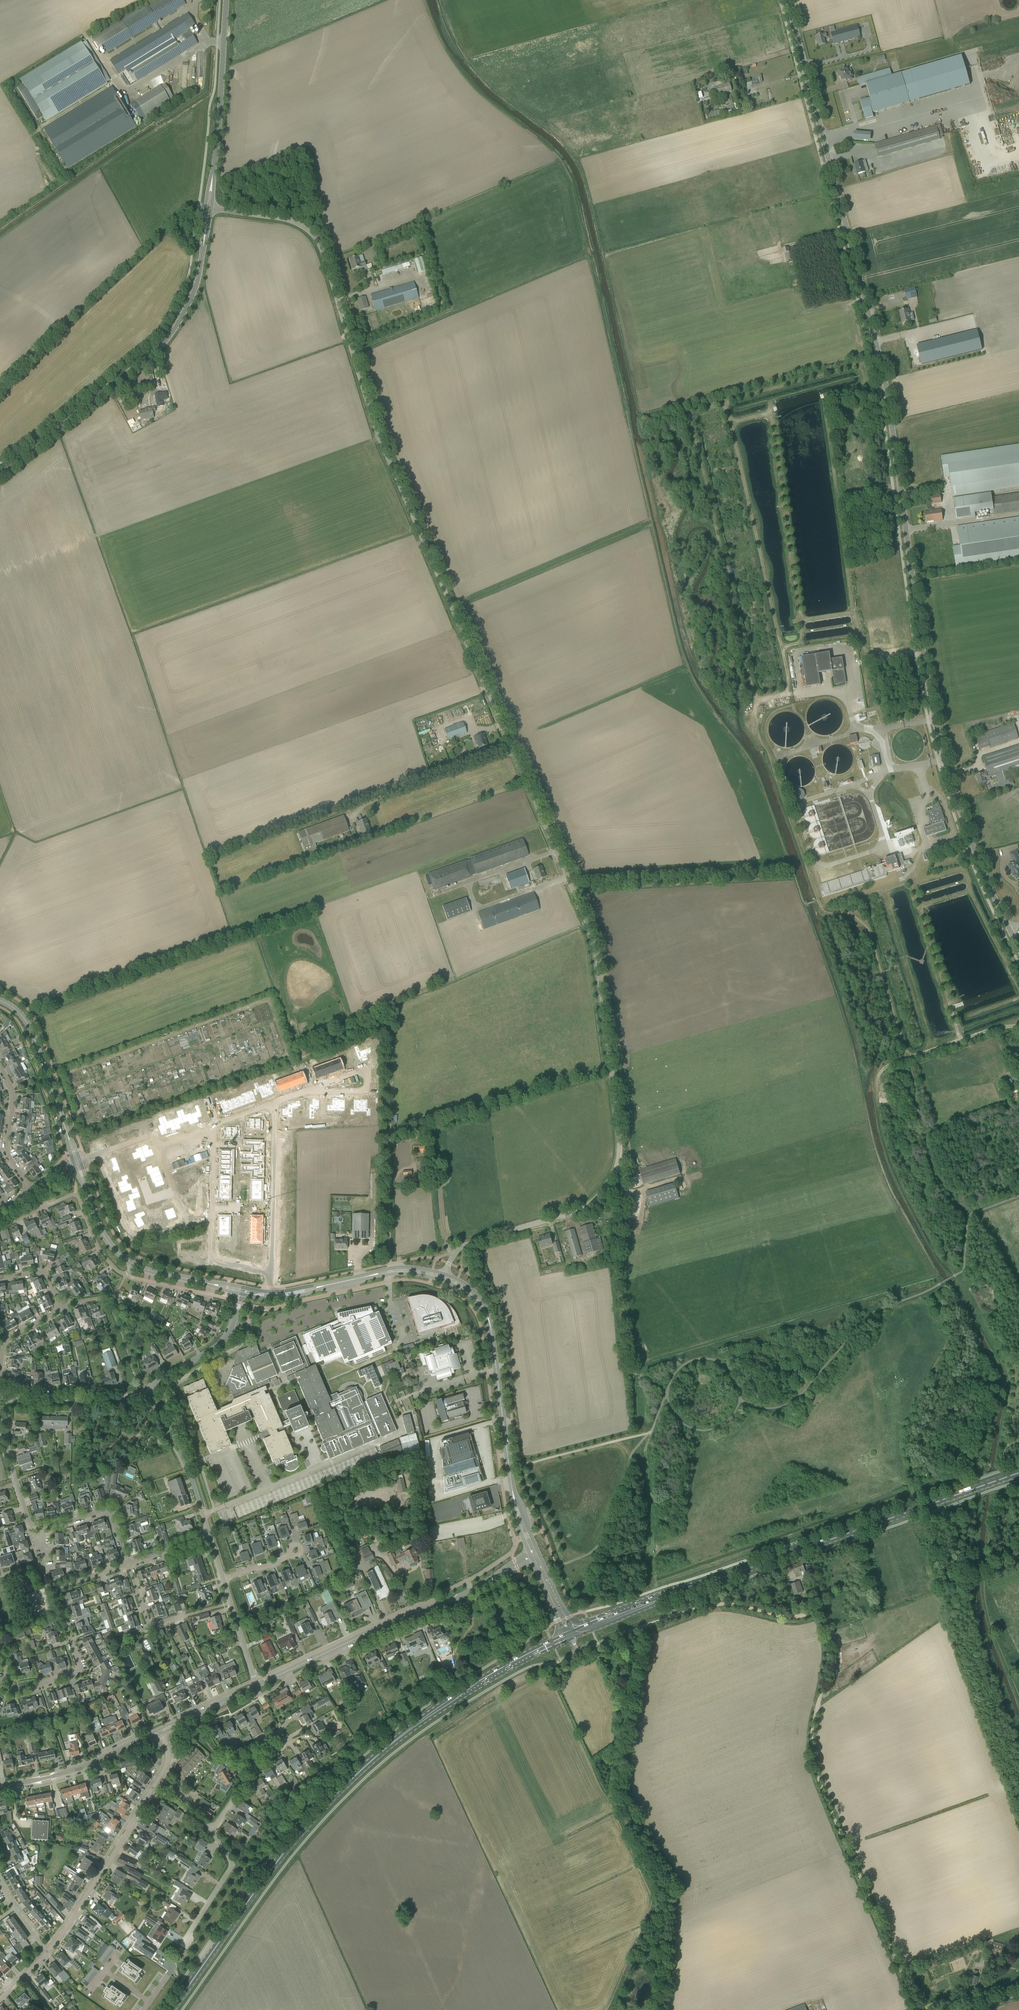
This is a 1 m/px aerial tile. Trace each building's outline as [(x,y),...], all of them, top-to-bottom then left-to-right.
[(95,42),(99,49),(101,47),(105,53),(132,37),(181,7),(185,4),(183,0),(159,0),(123,22),(96,39),(97,41),(95,42)] [(183,16),(110,61),(119,76),(122,74),(130,85),(136,82),(193,46),(197,44),(189,31),(196,27),(188,14),(183,16)] [(834,44),(861,37),(857,25),(831,32),(834,44)] [(815,36),(816,40),(817,40),(819,46),(826,45),(824,38),(827,37),(826,33),(815,36)] [(23,84),(18,87),(38,120),(43,117),(46,121),(107,84),(106,82),(110,80),(86,41),(82,43),(81,42),(20,79),(23,84)] [(892,77),(866,84),(870,99),(868,99),(860,101),(865,120),(873,117),(872,113),(874,112),(874,113),(910,103),(909,102),(970,85),(961,56),(913,70),(901,73),(892,76),(892,77)] [(842,72),(838,73),(839,77),(841,77),(842,81),(846,80),(846,81),(852,80),(851,77),(853,76),(850,67),(842,70),(842,72)] [(866,84),(892,77),(892,76),(890,70),(858,79),(860,86),(866,84)] [(716,94),(731,89),(730,83),(710,89),(713,97),(717,96),(716,94)] [(171,103),(169,100),(173,98),(165,84),(161,87),(160,86),(135,102),(145,119),(171,103)] [(43,129),(68,168),(136,127),(111,87),(43,129)] [(874,146),(878,158),(940,139),(937,128),(874,146)] [(853,140),(870,142),(871,133),(854,132),(853,140)] [(306,154),(310,170),(316,168),(312,152),(306,154)] [(846,167),(853,164),(850,158),(842,161),(844,168),(846,167)] [(857,168),(858,174),(868,171),(865,160),(854,163),(856,168),(857,168)] [(354,257),(350,259),(353,269),(358,268),(361,267),(360,267),(366,265),(365,262),(363,255),(357,256),(354,257)] [(409,262),(381,269),(382,273),(410,267),(409,262)] [(910,298),(945,291),(943,281),(904,288),(905,295),(909,294),(910,298)] [(371,295),(376,310),(418,298),(414,282),(371,295)] [(358,299),(361,310),(368,308),(365,297),(358,299)] [(901,318),(902,323),(907,322),(915,320),(912,311),(909,311),(909,309),(899,312),(900,316),(901,316),(901,318)] [(977,331),(916,346),(921,365),(982,351),(977,331)] [(156,406),(157,407),(164,406),(163,401),(168,400),(166,392),(154,394),(155,400),(156,406)] [(140,413),(139,413),(139,414),(140,414),(140,415),(137,416),(138,420),(141,419),(141,420),(154,417),(153,413),(155,412),(154,407),(147,409),(147,410),(139,411),(140,413)] [(941,456),(942,467),(944,478),(950,477),(953,497),(1018,487),(1018,444),(941,456)] [(1018,511),(1018,493),(991,497),(991,493),(953,499),(956,520),(975,517),(975,513),(988,511),(989,515),(1018,511)] [(930,496),(931,504),(941,503),(940,495),(930,496)] [(943,520),(941,509),(932,511),(925,512),(926,522),(934,521),(939,521),(943,520)] [(953,547),(956,568),(1018,559),(1018,517),(957,526),(960,546),(953,547)] [(829,652),(801,657),(806,687),(820,685),(819,673),(832,671),(834,685),(846,683),(842,658),(830,659),(829,652)] [(444,729),(448,740),(459,736),(462,735),(467,733),(463,722),(458,724),(444,729)] [(975,735),(980,750),(1018,738),(1014,723),(975,735)] [(474,737),(475,741),(476,740),(479,748),(487,745),(485,740),(486,740),(484,733),(474,737)] [(848,737),(850,744),(858,743),(856,735),(848,737)] [(858,742),(858,743),(858,744),(859,744),(859,745),(859,746),(860,747),(861,747),(861,748),(862,748),(863,748),(863,749),(864,749),(865,749),(866,749),(866,748),(867,748),(868,748),(868,747),(869,747),(869,746),(870,745),(870,744),(870,743),(870,742),(870,741),(870,740),(869,739),(869,738),(868,738),(867,738),(867,737),(866,737),(865,737),(864,737),(863,737),(862,737),(861,738),(860,738),(860,739),(859,739),(859,740),(859,741),(858,742)] [(810,749),(813,758),(817,757),(816,754),(822,752),(821,748),(821,746),(810,749)] [(989,777),(996,775),(998,782),(998,783),(999,783),(999,784),(1000,785),(1001,785),(1001,786),(1002,786),(1003,786),(1004,786),(1005,786),(1006,786),(1007,786),(1008,786),(1009,785),(1010,785),(1010,784),(1011,784),(1011,783),(1011,782),(1012,781),(1012,780),(1012,779),(1012,778),(1012,777),(1010,771),(1018,767),(1018,748),(983,760),(987,772),(989,777)] [(871,766),(870,766),(870,767),(880,765),(878,755),(869,757),(871,766)] [(990,779),(989,777),(987,772),(976,775),(976,776),(975,776),(976,779),(977,779),(979,784),(988,781),(988,780),(990,779)] [(821,778),(824,787),(823,788),(824,790),(830,788),(830,786),(831,786),(830,785),(827,786),(824,777),(821,778)] [(793,795),(793,796),(794,796),(794,797),(794,798),(795,798),(795,799),(796,799),(796,800),(797,800),(798,800),(799,800),(800,800),(801,800),(802,799),(803,799),(804,798),(804,797),(805,796),(805,795),(805,794),(805,793),(804,793),(804,792),(803,791),(802,790),(801,789),(800,789),(799,789),(798,789),(797,789),(797,790),(796,790),(795,791),(794,792),(794,793),(793,794),(793,795)] [(931,826),(923,828),(926,837),(946,830),(943,822),(945,821),(941,807),(940,807),(938,802),(934,806),(933,804),(931,805),(931,806),(926,808),(927,811),(927,812),(931,826)] [(298,832),(304,847),(305,851),(317,847),(315,843),(349,831),(343,815),(298,832)] [(357,822),(358,826),(359,826),(362,834),(370,831),(366,819),(357,822)] [(911,830),(896,834),(894,835),(895,838),(897,837),(905,835),(911,832),(914,832),(913,829),(911,830)] [(911,834),(904,836),(906,842),(913,840),(911,834)] [(429,875),(425,876),(428,886),(432,884),(434,891),(472,877),(472,876),(476,874),(529,855),(523,839),(470,858),(471,859),(466,861),(466,860),(428,874),(429,875)] [(1016,879),(1018,878),(1018,868),(1017,864),(1018,863),(1018,857),(1016,851),(1009,854),(1013,863),(1008,865),(1013,876),(1014,876),(1016,879)] [(872,867),(872,868),(871,869),(870,867),(865,868),(866,870),(821,885),(823,892),(821,892),(823,897),(886,876),(887,872),(902,868),(902,867),(904,867),(905,868),(912,865),(911,864),(910,864),(909,860),(904,862),(901,854),(884,859),(885,863),(876,866),(877,867),(874,868),(874,866),(872,867)] [(534,869),(537,880),(545,877),(541,866),(534,869)] [(505,875),(510,889),(529,883),(524,869),(505,875)] [(478,913),(484,930),(539,910),(532,893),(478,913)] [(442,907),(447,920),(470,911),(466,898),(442,907)] [(8,1041),(6,1037),(8,1035),(6,1031),(1,1034),(2,1035),(0,1036),(0,1046),(8,1041)] [(0,1046),(0,1051),(0,1052),(5,1049),(6,1052),(12,1048),(9,1044),(8,1041),(0,1046)] [(357,1043),(353,1045),(358,1060),(361,1059),(362,1062),(368,1060),(366,1054),(368,1054),(366,1049),(360,1051),(357,1043)] [(4,1058),(7,1062),(16,1057),(18,1056),(16,1053),(15,1054),(12,1050),(7,1053),(8,1055),(4,1058)] [(13,1065),(15,1067),(20,1064),(18,1060),(16,1057),(7,1062),(9,1067),(13,1065)] [(12,1072),(15,1077),(22,1072),(24,1071),(23,1068),(20,1064),(15,1067),(16,1069),(12,1072)] [(22,1072),(15,1077),(17,1081),(21,1079),(23,1081),(28,1078),(26,1074),(24,1075),(22,1072)] [(271,1085),(265,1088),(268,1096),(274,1094),(271,1085)] [(265,1087),(259,1089),(263,1099),(268,1097),(268,1096),(265,1088),(265,1087)] [(252,1091),(246,1093),(250,1102),(250,1103),(256,1101),(256,1100),(252,1091)] [(246,1093),(241,1095),(245,1104),(250,1102),(246,1093)] [(20,1101),(20,1104),(30,1105),(30,1102),(33,1102),(33,1096),(30,1096),(25,1095),(25,1099),(21,1098),(21,1101),(20,1101)] [(241,1095),(236,1097),(239,1106),(240,1107),(245,1105),(245,1104),(241,1095)] [(114,1113),(117,1112),(111,1097),(105,1100),(106,1101),(103,1102),(105,1107),(110,1105),(114,1113)] [(236,1097),(230,1099),(234,1108),(234,1109),(240,1107),(239,1106),(236,1097)] [(230,1099),(225,1101),(229,1110),(234,1108),(230,1099)] [(306,1101),(306,1119),(311,1119),(311,1109),(316,1109),(316,1099),(309,1099),(309,1101),(306,1101)] [(282,1108),(282,1114),(287,1115),(287,1116),(292,1116),(292,1108),(301,1105),(299,1100),(288,1104),(288,1108),(282,1108)] [(225,1101),(220,1103),(223,1113),(229,1111),(229,1110),(225,1101)] [(23,1110),(23,1113),(32,1114),(32,1108),(30,1108),(30,1105),(20,1104),(20,1107),(20,1110),(23,1110)] [(195,1112),(189,1115),(193,1124),(197,1122),(196,1118),(201,1117),(196,1105),(193,1107),(195,1112)] [(182,1111),(178,1112),(182,1123),(187,1122),(188,1126),(193,1124),(189,1115),(184,1117),(182,1111)] [(177,1119),(172,1121),(175,1130),(180,1129),(178,1125),(182,1123),(178,1112),(175,1113),(177,1119)] [(32,1117),(35,1117),(36,1114),(32,1114),(23,1113),(22,1116),(19,1116),(18,1118),(17,1118),(17,1121),(27,1123),(27,1120),(31,1120),(32,1117)] [(159,1126),(156,1127),(160,1136),(166,1134),(165,1130),(161,1118),(160,1117),(156,1119),(159,1126)] [(164,1117),(161,1118),(165,1130),(169,1128),(170,1132),(175,1130),(172,1121),(166,1123),(164,1117)] [(246,1122),(245,1128),(254,1129),(254,1119),(248,1119),(248,1122),(246,1122)] [(254,1119),(254,1129),(260,1129),(259,1130),(263,1130),(263,1122),(260,1122),(260,1119),(254,1119)] [(20,1128),(20,1131),(28,1133),(29,1127),(26,1126),(27,1123),(17,1121),(16,1125),(17,1125),(16,1127),(20,1128)] [(221,1136),(221,1139),(225,1139),(225,1137),(231,1137),(231,1127),(225,1127),(224,1130),(222,1130),(222,1136),(221,1136)] [(231,1127),(231,1137),(240,1137),(240,1131),(237,1130),(237,1127),(231,1127)] [(29,1141),(27,1136),(28,1133),(20,1131),(19,1134),(15,1133),(15,1136),(14,1136),(14,1139),(27,1141),(29,1141)] [(26,1148),(26,1145),(27,1141),(14,1139),(13,1142),(14,1142),(13,1145),(19,1146),(19,1147),(17,1147),(16,1152),(21,1150),(26,1148)] [(52,1139),(44,1142),(47,1148),(49,1147),(53,1146),(53,1145),(53,1144),(52,1139)] [(245,1141),(245,1146),(253,1146),(252,1151),(262,1151),(263,1145),(261,1145),(261,1142),(245,1141)] [(144,1146),(141,1147),(144,1156),(145,1158),(154,1155),(151,1149),(148,1150),(148,1149),(149,1149),(147,1145),(146,1145),(146,1144),(143,1145),(144,1146)] [(136,1152),(134,1153),(136,1159),(144,1156),(141,1147),(135,1149),(136,1152)] [(28,1156),(26,1153),(29,1151),(27,1148),(26,1148),(21,1150),(23,1153),(17,1157),(19,1159),(18,1159),(20,1162),(28,1156)] [(245,1153),(245,1158),(252,1158),(252,1164),(257,1165),(257,1163),(262,1163),(262,1157),(259,1157),(259,1154),(245,1153)] [(28,1156),(20,1162),(22,1165),(22,1164),(24,1166),(27,1164),(29,1167),(37,1161),(33,1156),(30,1158),(28,1156)] [(116,1156),(109,1159),(112,1167),(113,1167),(114,1171),(117,1170),(118,1172),(121,1171),(116,1156)] [(424,1157),(417,1158),(419,1166),(426,1164),(424,1157)] [(39,1167),(41,1166),(39,1163),(40,1162),(41,1163),(44,1161),(42,1158),(38,1161),(35,1162),(31,1165),(33,1168),(29,1171),(33,1178),(40,1173),(42,1171),(39,1167)] [(676,1159),(639,1170),(643,1185),(680,1173),(676,1159)] [(158,1165),(149,1169),(150,1173),(159,1170),(158,1165)] [(245,1165),(245,1171),(252,1171),(252,1177),(257,1177),(257,1175),(262,1175),(262,1169),(259,1169),(259,1166),(245,1165)] [(2,1178),(9,1173),(7,1171),(9,1170),(7,1168),(0,1173),(0,1175),(2,1178)] [(7,1181),(14,1177),(12,1174),(10,1175),(9,1173),(2,1178),(4,1181),(2,1182),(3,1184),(4,1183),(5,1183),(7,1181)] [(18,1185),(14,1179),(9,1183),(7,1181),(5,1183),(7,1185),(9,1183),(10,1185),(3,1189),(7,1195),(13,1190),(13,1191),(16,1189),(15,1187),(18,1185)] [(163,1179),(154,1182),(155,1187),(164,1184),(163,1179)] [(126,1180),(117,1183),(119,1188),(128,1184),(126,1180)] [(646,1192),(650,1206),(679,1198),(674,1183),(646,1192)] [(128,1184),(119,1188),(121,1194),(130,1190),(128,1184)] [(130,1200),(125,1202),(127,1207),(126,1207),(128,1212),(136,1209),(133,1200),(141,1197),(139,1192),(128,1195),(130,1200)] [(291,1207),(295,1207),(295,1205),(301,1205),(301,1200),(292,1200),(292,1204),(284,1204),(284,1207),(281,1207),(281,1209),(280,1209),(280,1215),(286,1215),(286,1217),(291,1217),(291,1207)] [(75,1211),(72,1205),(67,1207),(66,1204),(65,1205),(62,1206),(60,1207),(61,1212),(60,1212),(62,1216),(61,1216),(75,1211)] [(173,1207),(164,1211),(168,1220),(177,1217),(173,1207)] [(136,1219),(134,1220),(135,1223),(136,1225),(139,1229),(145,1225),(141,1218),(146,1215),(144,1212),(134,1215),(136,1219)] [(47,1225),(46,1224),(48,1223),(51,1229),(56,1227),(54,1221),(51,1222),(47,1213),(45,1214),(45,1215),(39,1218),(42,1225),(43,1225),(43,1226),(45,1227),(46,1227),(47,1225)] [(352,1239),(368,1239),(368,1214),(352,1214),(352,1239)] [(28,1221),(24,1223),(28,1232),(35,1228),(37,1231),(39,1237),(44,1235),(41,1228),(38,1229),(34,1220),(29,1222),(28,1221)] [(288,1220),(288,1226),(280,1226),(280,1237),(290,1237),(290,1225),(298,1225),(298,1220),(288,1220)] [(69,1224),(72,1234),(82,1230),(78,1221),(69,1224)] [(583,1242),(586,1254),(603,1249),(600,1237),(596,1239),(592,1224),(579,1227),(584,1242),(583,1242)] [(14,1229),(11,1231),(14,1238),(21,1235),(17,1226),(13,1227),(14,1229)] [(567,1236),(573,1258),(582,1255),(575,1234),(574,1229),(566,1231),(567,1236)] [(303,1232),(302,1240),(311,1240),(312,1230),(306,1230),(306,1232),(303,1232)] [(538,1237),(540,1242),(541,1248),(553,1245),(550,1233),(544,1235),(544,1236),(538,1237)] [(77,1243),(82,1254),(91,1250),(86,1239),(77,1243)] [(334,1249),(347,1249),(347,1239),(343,1239),(343,1240),(335,1240),(334,1249)] [(280,1245),(280,1257),(289,1257),(289,1245),(280,1245)] [(50,1250),(47,1261),(53,1262),(56,1249),(50,1248),(50,1250)] [(41,1259),(47,1261),(50,1250),(48,1250),(47,1253),(43,1252),(41,1259)] [(26,1252),(26,1256),(28,1266),(34,1265),(33,1258),(32,1253),(29,1254),(28,1252),(26,1252)] [(88,1264),(92,1269),(99,1264),(94,1257),(90,1260),(88,1257),(82,1261),(85,1266),(88,1264)] [(0,1263),(0,1272),(5,1271),(4,1265),(11,1264),(10,1260),(3,1262),(0,1263)] [(58,1268),(56,1269),(57,1272),(59,1271),(60,1274),(69,1270),(68,1268),(65,1269),(64,1266),(58,1268)] [(58,1281),(60,1288),(68,1284),(67,1281),(69,1280),(66,1272),(60,1275),(62,1280),(58,1281)] [(108,1281),(108,1280),(105,1277),(107,1275),(104,1272),(94,1281),(97,1283),(98,1283),(104,1289),(110,1283),(108,1281)] [(33,1282),(35,1288),(43,1284),(41,1279),(39,1280),(38,1277),(30,1278),(32,1283),(33,1282)] [(22,1281),(17,1282),(18,1294),(24,1293),(24,1292),(27,1292),(26,1286),(23,1286),(22,1281)] [(82,1297),(86,1297),(83,1291),(84,1290),(78,1281),(69,1287),(71,1290),(72,1290),(77,1296),(79,1294),(82,1297)] [(8,1286),(9,1288),(10,1294),(10,1295),(18,1294),(17,1282),(11,1283),(11,1286),(8,1286)] [(0,1284),(0,1290),(1,1297),(4,1296),(4,1293),(6,1292),(7,1295),(10,1294),(9,1288),(6,1289),(5,1284),(0,1284)] [(36,1293),(37,1296),(42,1294),(41,1291),(46,1289),(43,1284),(35,1288),(37,1293),(36,1293)] [(132,1298),(137,1301),(140,1295),(137,1294),(140,1288),(137,1287),(137,1288),(133,1286),(129,1294),(133,1296),(132,1298)] [(144,1296),(154,1301),(158,1292),(148,1287),(144,1296)] [(161,1298),(168,1302),(167,1303),(172,1305),(175,1299),(172,1297),(173,1295),(164,1290),(161,1298)] [(40,1299),(42,1304),(50,1300),(48,1295),(43,1297),(42,1294),(37,1296),(38,1299),(40,1299)] [(179,1295),(176,1299),(175,1302),(181,1305),(182,1304),(189,1307),(191,1303),(188,1302),(190,1298),(183,1294),(182,1296),(179,1295)] [(444,1301),(442,1300),(441,1299),(439,1299),(438,1298),(436,1297),(434,1297),(432,1296),(431,1296),(429,1296),(427,1296),(424,1296),(422,1296),(420,1296),(418,1296),(407,1298),(409,1303),(407,1304),(409,1308),(410,1307),(418,1334),(439,1328),(439,1329),(443,1328),(443,1330),(460,1325),(457,1317),(457,1316),(456,1314),(455,1313),(455,1312),(454,1310),(452,1309),(451,1308),(450,1306),(449,1305),(447,1304),(446,1303),(444,1301)] [(198,1310),(203,1312),(206,1303),(201,1302),(202,1299),(195,1297),(192,1307),(199,1309),(198,1310)] [(50,1300),(42,1304),(45,1312),(50,1310),(49,1307),(53,1306),(50,1300)] [(204,1312),(216,1316),(220,1304),(216,1303),(216,1304),(211,1302),(211,1304),(207,1303),(204,1312)] [(88,1311),(89,1315),(89,1316),(93,1315),(93,1314),(96,1313),(97,1314),(98,1314),(98,1317),(104,1316),(103,1312),(101,1307),(98,1308),(97,1304),(90,1306),(91,1310),(88,1311)] [(35,1314),(32,1308),(30,1306),(29,1307),(30,1308),(29,1309),(24,1312),(28,1320),(33,1317),(32,1315),(35,1314)] [(329,1325),(329,1326),(342,1357),(345,1363),(353,1360),(355,1365),(386,1352),(384,1347),(392,1344),(376,1306),(336,1314),(338,1321),(329,1325)] [(81,1318),(82,1320),(84,1319),(85,1324),(87,1323),(88,1327),(93,1326),(90,1317),(89,1318),(87,1311),(83,1312),(82,1307),(74,1310),(75,1315),(77,1320),(81,1318)] [(17,1313),(15,1314),(18,1319),(20,1318),(23,1323),(28,1320),(24,1312),(18,1314),(17,1313)] [(13,1317),(8,1320),(13,1328),(18,1325),(15,1321),(18,1319),(15,1314),(12,1316),(13,1317)] [(61,1327),(58,1328),(61,1333),(73,1326),(72,1324),(74,1323),(71,1319),(69,1314),(63,1318),(64,1319),(59,1322),(61,1327)] [(13,1328),(8,1320),(3,1323),(7,1331),(13,1328)] [(209,1333),(206,1330),(207,1328),(201,1324),(198,1328),(200,1330),(198,1333),(205,1338),(209,1333)] [(51,1327),(45,1331),(49,1339),(52,1337),(51,1336),(54,1334),(55,1336),(59,1334),(54,1325),(51,1326),(51,1327)] [(354,1387),(351,1387),(348,1388),(345,1389),(343,1392),(342,1394),(341,1393),(337,1395),(336,1393),(328,1396),(315,1365),(310,1367),(305,1355),(306,1354),(306,1355),(307,1355),(306,1354),(308,1353),(309,1354),(309,1353),(314,1364),(323,1360),(325,1364),(342,1357),(329,1326),(322,1330),(320,1326),(303,1333),(304,1335),(302,1336),(306,1345),(305,1345),(305,1346),(303,1346),(302,1346),(303,1347),(300,1348),(296,1336),(280,1343),(282,1347),(273,1351),(282,1373),(291,1369),(293,1373),(300,1370),(301,1371),(294,1374),(296,1378),(299,1377),(300,1380),(298,1381),(310,1411),(301,1414),(299,1409),(296,1410),(293,1404),(299,1401),(294,1390),(278,1397),(282,1408),(291,1405),(293,1411),(287,1414),(290,1419),(281,1423),(269,1394),(266,1395),(264,1391),(267,1390),(266,1386),(259,1389),(258,1387),(269,1383),(268,1379),(269,1379),(271,1384),(270,1384),(272,1388),(279,1385),(275,1376),(277,1375),(268,1353),(260,1356),(256,1345),(245,1349),(246,1351),(244,1351),(244,1350),(238,1352),(233,1363),(235,1366),(231,1368),(224,1387),(228,1396),(232,1394),(234,1400),(233,1400),(231,1404),(220,1409),(221,1409),(217,1411),(208,1389),(207,1389),(203,1380),(184,1388),(187,1394),(188,1393),(190,1396),(187,1397),(196,1420),(199,1419),(201,1422),(198,1423),(211,1453),(231,1444),(226,1432),(252,1421),(248,1411),(251,1410),(261,1432),(262,1433),(259,1434),(261,1438),(264,1437),(264,1439),(263,1439),(273,1462),(280,1459),(283,1458),(285,1461),(281,1462),(283,1466),(284,1468),(285,1469),(287,1470),(289,1471),(291,1471),(293,1470),(295,1469),(297,1468),(298,1466),(298,1464),(298,1462),(298,1460),(296,1456),(294,1457),(293,1453),(294,1453),(284,1431),(291,1428),(293,1432),(308,1425),(306,1421),(313,1419),(323,1441),(325,1439),(327,1443),(323,1444),(322,1445),(321,1447),(321,1450),(322,1451),(324,1452),(326,1452),(330,1459),(378,1439),(376,1435),(380,1434),(381,1438),(396,1431),(381,1394),(365,1400),(366,1401),(363,1403),(362,1402),(361,1401),(362,1400),(362,1396),(361,1393),(360,1391),(357,1389),(357,1388),(356,1387),(354,1388),(354,1387)] [(25,1344),(26,1347),(29,1345),(30,1347),(37,1343),(36,1343),(41,1340),(37,1334),(33,1337),(31,1334),(25,1338),(28,1343),(25,1344)] [(181,1343),(185,1350),(192,1346),(191,1344),(193,1342),(189,1334),(185,1337),(186,1340),(181,1343)] [(162,1353),(164,1356),(166,1360),(178,1354),(173,1346),(173,1347),(172,1345),(176,1343),(171,1336),(168,1337),(171,1343),(166,1346),(168,1349),(162,1353)] [(9,1353),(19,1354),(22,1352),(17,1342),(13,1344),(13,1345),(10,1347),(9,1353)] [(434,1349),(434,1351),(431,1352),(431,1350),(419,1354),(423,1366),(427,1365),(429,1371),(431,1377),(436,1376),(437,1380),(442,1379),(442,1381),(447,1380),(447,1378),(451,1376),(452,1374),(454,1373),(453,1371),(460,1368),(459,1364),(461,1363),(460,1358),(457,1359),(456,1354),(454,1355),(452,1348),(449,1349),(448,1345),(444,1347),(443,1344),(438,1346),(438,1348),(434,1349)] [(102,1354),(108,1369),(116,1366),(109,1348),(102,1351),(103,1354),(102,1354)] [(9,1359),(8,1363),(9,1363),(9,1368),(12,1368),(12,1371),(17,1371),(17,1369),(18,1364),(21,1364),(22,1357),(18,1357),(17,1357),(13,1356),(12,1359),(9,1359)] [(153,1367),(158,1364),(153,1356),(143,1361),(148,1371),(153,1368),(153,1367)] [(384,1366),(388,1374),(391,1373),(393,1374),(394,1377),(404,1372),(402,1367),(400,1368),(397,1361),(391,1363),(390,1361),(384,1364),(385,1366),(384,1366)] [(34,1373),(34,1375),(33,1380),(34,1380),(34,1384),(42,1385),(43,1373),(36,1373),(37,1365),(32,1364),(31,1372),(34,1373)] [(60,1384),(58,1373),(50,1375),(50,1373),(51,1372),(49,1365),(45,1366),(46,1373),(47,1373),(47,1375),(49,1384),(52,1383),(53,1385),(60,1384)] [(375,1366),(361,1372),(363,1377),(369,1375),(371,1381),(374,1379),(378,1388),(383,1386),(375,1366)] [(70,1368),(71,1370),(62,1372),(63,1377),(64,1377),(65,1383),(65,1384),(65,1385),(66,1387),(74,1385),(74,1386),(77,1385),(76,1378),(77,1377),(76,1372),(75,1367),(70,1368)] [(9,1376),(9,1383),(19,1384),(20,1379),(20,1377),(19,1377),(20,1371),(17,1371),(12,1371),(11,1376),(9,1376)] [(88,1377),(91,1377),(90,1371),(86,1371),(87,1374),(79,1375),(82,1388),(90,1386),(88,1377)] [(109,1377),(103,1379),(106,1387),(117,1383),(114,1376),(115,1375),(113,1372),(107,1374),(109,1377)] [(466,1413),(464,1405),(465,1405),(465,1406),(466,1406),(464,1401),(464,1402),(463,1403),(462,1400),(464,1400),(462,1395),(453,1397),(452,1396),(447,1397),(447,1399),(445,1400),(445,1401),(442,1402),(441,1399),(435,1401),(438,1409),(436,1409),(438,1415),(440,1414),(442,1422),(448,1421),(447,1418),(448,1417),(448,1418),(454,1417),(455,1418),(461,1417),(460,1415),(466,1413)] [(408,1436),(400,1438),(405,1457),(421,1452),(416,1433),(414,1434),(414,1432),(410,1414),(402,1416),(407,1434),(408,1436)] [(54,1429),(54,1417),(41,1417),(41,1422),(40,1429),(54,1429)] [(68,1417),(54,1417),(54,1429),(66,1429),(66,1426),(68,1426),(68,1422),(68,1417)] [(25,1433),(30,1434),(30,1427),(26,1426),(26,1423),(15,1423),(14,1431),(25,1432),(25,1433)] [(38,1434),(40,1447),(46,1446),(43,1433),(38,1434)] [(473,1459),(474,1458),(472,1451),(470,1451),(467,1441),(470,1441),(468,1433),(441,1441),(443,1468),(446,1467),(449,1476),(443,1477),(444,1483),(445,1486),(444,1487),(444,1494),(466,1487),(480,1483),(478,1475),(480,1475),(478,1467),(476,1468),(473,1459)] [(379,1447),(384,1459),(403,1452),(397,1440),(379,1447)] [(21,1466),(23,1471),(34,1468),(29,1453),(17,1457),(20,1466),(21,1466)] [(128,1472),(134,1475),(137,1469),(131,1466),(128,1472)] [(93,1491),(96,1498),(95,1499),(96,1501),(100,1500),(99,1500),(105,1498),(103,1490),(104,1489),(109,1490),(112,1475),(106,1474),(105,1485),(101,1486),(102,1488),(93,1491)] [(31,1487),(32,1493),(42,1489),(40,1485),(41,1485),(39,1481),(37,1475),(32,1477),(32,1476),(29,1477),(30,1482),(31,1482),(32,1486),(31,1487)] [(174,1503),(178,1502),(180,1507),(190,1504),(181,1478),(176,1479),(167,1482),(174,1503)] [(43,1483),(46,1490),(53,1487),(50,1481),(43,1483)] [(397,1483),(399,1493),(406,1492),(404,1481),(397,1483)] [(115,1491),(113,1495),(117,1497),(117,1496),(121,1498),(121,1499),(124,1500),(126,1496),(127,1497),(130,1492),(124,1489),(117,1485),(115,1491)] [(2,1505),(1,1503),(8,1500),(5,1491),(0,1493),(0,1506),(2,1505)] [(67,1498),(60,1500),(62,1506),(61,1506),(63,1510),(62,1510),(63,1513),(64,1513),(64,1514),(70,1512),(75,1511),(73,1506),(76,1504),(75,1502),(73,1497),(72,1493),(69,1495),(70,1497),(67,1498)] [(79,1500),(82,1509),(88,1506),(87,1504),(92,1502),(89,1494),(84,1495),(83,1493),(81,1494),(80,1495),(79,1497),(79,1499),(80,1500),(79,1500)] [(489,1502),(487,1499),(487,1498),(486,1493),(468,1498),(470,1503),(471,1506),(471,1507),(473,1512),(490,1507),(488,1502),(489,1502)] [(128,1510),(128,1516),(133,1516),(133,1517),(135,1516),(135,1515),(137,1515),(137,1511),(138,1511),(137,1501),(131,1501),(131,1505),(126,1505),(126,1510),(128,1510)] [(47,1512),(47,1513),(48,1518),(56,1517),(55,1514),(59,1513),(59,1508),(58,1503),(52,1504),(53,1507),(47,1508),(47,1512)] [(38,1510),(36,1504),(31,1505),(35,1515),(36,1515),(36,1519),(44,1518),(43,1512),(43,1509),(38,1510)] [(12,1511),(2,1514),(6,1525),(14,1522),(12,1516),(13,1515),(12,1511)] [(290,1515),(294,1527),(298,1526),(300,1532),(308,1529),(304,1518),(299,1520),(297,1513),(290,1515)] [(291,1530),(287,1518),(286,1514),(282,1516),(283,1520),(280,1520),(283,1527),(278,1529),(281,1539),(289,1536),(288,1531),(291,1530)] [(141,1527),(140,1524),(147,1521),(146,1519),(146,1517),(145,1516),(134,1520),(135,1523),(129,1526),(130,1529),(129,1530),(130,1532),(131,1537),(136,1535),(140,1534),(140,1533),(142,1532),(140,1527),(141,1527)] [(186,1531),(193,1528),(190,1521),(186,1522),(186,1521),(184,1521),(183,1517),(175,1519),(180,1533),(187,1531),(186,1531)] [(98,1521),(101,1529),(102,1532),(104,1531),(110,1529),(107,1521),(104,1522),(103,1519),(98,1521)] [(98,1530),(101,1529),(98,1521),(92,1523),(95,1531),(98,1530)] [(23,1538),(22,1534),(23,1533),(23,1531),(23,1530),(23,1529),(24,1529),(23,1526),(22,1526),(22,1525),(14,1528),(16,1533),(10,1535),(12,1541),(23,1538)] [(81,1527),(84,1534),(85,1539),(91,1537),(91,1538),(94,1537),(93,1534),(93,1532),(90,1533),(87,1525),(81,1527)] [(76,1540),(77,1543),(78,1543),(83,1541),(82,1538),(81,1535),(84,1534),(81,1527),(76,1528),(78,1534),(75,1535),(76,1537),(76,1540)] [(270,1537),(265,1539),(269,1549),(277,1546),(275,1541),(278,1540),(274,1529),(271,1530),(268,1531),(270,1537)] [(312,1544),(313,1546),(323,1542),(321,1536),(315,1538),(314,1533),(303,1537),(306,1545),(312,1544)] [(436,1541),(437,1546),(438,1550),(449,1548),(448,1542),(456,1540),(458,1548),(465,1546),(462,1534),(455,1536),(456,1537),(447,1539),(436,1541)] [(261,1547),(265,1546),(261,1535),(254,1537),(256,1543),(251,1545),(255,1555),(263,1553),(261,1547)] [(25,1542),(23,1538),(12,1541),(14,1547),(20,1546),(22,1551),(27,1549),(29,1549),(29,1548),(30,1547),(29,1544),(28,1545),(27,1544),(26,1541),(25,1542)] [(131,1542),(132,1545),(133,1545),(135,1553),(144,1550),(140,1538),(136,1540),(131,1542)] [(100,1544),(102,1549),(105,1548),(105,1546),(109,1545),(108,1541),(100,1544)] [(323,1542),(313,1546),(314,1550),(308,1552),(311,1560),(322,1557),(320,1552),(326,1549),(325,1546),(323,1542)] [(239,1554),(242,1563),(250,1560),(248,1555),(251,1554),(248,1543),(241,1545),(244,1553),(239,1554)] [(113,1547),(110,1548),(114,1560),(118,1559),(118,1558),(120,1557),(117,1549),(114,1550),(113,1547)] [(114,1560),(110,1548),(107,1548),(109,1552),(106,1553),(107,1556),(108,1561),(110,1560),(111,1561),(114,1560)] [(386,1555),(390,1562),(392,1566),(399,1563),(398,1562),(407,1557),(412,1566),(418,1563),(415,1557),(417,1556),(416,1553),(415,1551),(413,1548),(405,1552),(400,1555),(400,1553),(401,1552),(400,1549),(394,1552),(393,1551),(386,1555)] [(11,1554),(10,1549),(6,1550),(8,1555),(0,1558),(0,1563),(2,1568),(6,1566),(6,1567),(10,1565),(14,1563),(11,1554)] [(32,1561),(33,1560),(31,1555),(30,1556),(30,1553),(28,1553),(27,1549),(22,1551),(16,1553),(18,1561),(18,1560),(18,1559),(24,1557),(25,1563),(29,1562),(32,1561)] [(97,1552),(94,1553),(98,1565),(102,1564),(102,1563),(104,1563),(102,1558),(101,1555),(98,1556),(97,1552)] [(363,1556),(366,1562),(374,1558),(371,1552),(363,1556)] [(89,1555),(86,1556),(88,1563),(91,1562),(92,1566),(95,1566),(98,1565),(94,1553),(92,1554),(93,1557),(90,1558),(89,1555)] [(81,1557),(78,1558),(82,1570),(86,1569),(88,1568),(86,1563),(88,1563),(86,1556),(84,1557),(85,1560),(82,1561),(81,1557)] [(193,1565),(195,1570),(204,1568),(200,1556),(188,1560),(190,1567),(193,1565)] [(74,1561),(71,1562),(71,1564),(72,1568),(75,1567),(76,1572),(78,1571),(79,1572),(82,1570),(78,1558),(76,1559),(77,1563),(75,1563),(74,1561)] [(312,1569),(315,1577),(325,1574),(323,1569),(329,1566),(327,1560),(316,1564),(317,1567),(312,1569)] [(163,1562),(159,1564),(163,1573),(168,1571),(166,1563),(164,1564),(163,1562)] [(792,1566),(796,1577),(806,1574),(802,1562),(792,1566)] [(66,1567),(66,1564),(60,1565),(60,1570),(52,1572),(53,1574),(52,1575),(53,1580),(59,1578),(59,1579),(61,1578),(61,1577),(65,1576),(63,1569),(66,1567)] [(156,1567),(154,1567),(157,1575),(163,1573),(159,1564),(156,1565),(156,1567)] [(311,1577),(308,1569),(305,1570),(303,1565),(295,1569),(299,1579),(304,1577),(305,1580),(311,1577)] [(152,1566),(148,1567),(152,1577),(157,1575),(154,1567),(153,1568),(152,1566)] [(373,1570),(366,1573),(375,1592),(376,1592),(380,1600),(391,1595),(378,1566),(373,1568),(373,1570)] [(145,1570),(143,1571),(146,1579),(152,1577),(148,1567),(144,1569),(145,1570)] [(204,1568),(195,1570),(199,1583),(208,1581),(204,1568)] [(146,1579),(143,1571),(143,1570),(137,1572),(140,1581),(146,1579)] [(290,1581),(292,1587),(298,1584),(294,1574),(291,1575),(288,1570),(280,1573),(285,1583),(290,1581)] [(275,1586),(278,1592),(281,1590),(284,1589),(279,1578),(276,1580),(274,1574),(266,1578),(270,1588),(275,1586)] [(119,1577),(114,1579),(118,1591),(121,1590),(119,1587),(124,1585),(126,1589),(130,1588),(127,1579),(123,1580),(123,1579),(120,1580),(119,1577)] [(172,1578),(175,1590),(183,1588),(182,1584),(178,1585),(176,1577),(172,1578)] [(354,1586),(350,1578),(342,1582),(346,1590),(354,1586)] [(110,1585),(106,1586),(108,1593),(108,1592),(112,1591),(112,1589),(114,1588),(116,1592),(116,1591),(118,1591),(114,1579),(109,1581),(110,1585)] [(270,1596),(265,1583),(262,1584),(260,1580),(251,1584),(255,1592),(257,1591),(259,1594),(260,1593),(262,1596),(266,1594),(267,1597),(270,1596)] [(791,1584),(795,1595),(803,1592),(799,1581),(791,1584)] [(108,1593),(106,1586),(102,1587),(101,1583),(95,1585),(99,1595),(99,1597),(102,1596),(101,1593),(104,1592),(105,1594),(108,1593)] [(146,1592),(148,1597),(160,1593),(161,1592),(159,1585),(157,1585),(157,1584),(149,1587),(150,1590),(146,1592)] [(210,1596),(209,1593),(212,1592),(210,1587),(198,1591),(202,1604),(211,1601),(211,1600),(210,1596)] [(36,1591),(40,1608),(49,1606),(45,1588),(36,1591)] [(72,1601),(78,1599),(79,1601),(82,1601),(87,1599),(86,1596),(83,1596),(80,1598),(78,1591),(80,1591),(80,1588),(75,1590),(76,1591),(66,1594),(69,1602),(72,1601)] [(320,1608),(324,1617),(320,1619),(324,1626),(335,1621),(331,1614),(338,1611),(333,1602),(327,1589),(320,1592),(327,1605),(320,1608)] [(177,1594),(178,1599),(188,1596),(186,1591),(177,1594)] [(343,1606),(345,1611),(349,1620),(350,1620),(349,1619),(351,1618),(352,1618),(353,1618),(356,1616),(357,1616),(362,1614),(360,1609),(365,1607),(366,1609),(372,1605),(365,1591),(353,1597),(355,1600),(348,1603),(348,1604),(344,1606),(343,1605),(343,1606)] [(160,1593),(148,1597),(148,1598),(147,1598),(149,1603),(154,1601),(158,1600),(157,1597),(161,1595),(160,1593)] [(117,1600),(120,1607),(132,1603),(130,1598),(125,1600),(125,1599),(121,1601),(120,1599),(117,1600)] [(310,1609),(311,1608),(307,1601),(304,1602),(308,1610),(307,1610),(313,1623),(316,1621),(310,1609)] [(132,1603),(120,1607),(119,1608),(118,1608),(119,1611),(121,1610),(123,1615),(129,1613),(132,1612),(131,1610),(134,1609),(132,1603)] [(151,1607),(153,1612),(165,1608),(164,1606),(161,1607),(160,1603),(155,1605),(151,1607)] [(72,1613),(81,1610),(79,1604),(74,1606),(71,1607),(73,1613),(72,1613)] [(165,1608),(153,1612),(155,1618),(157,1617),(158,1619),(164,1617),(167,1616),(165,1611),(166,1611),(165,1608)] [(79,1620),(89,1617),(91,1616),(90,1613),(84,1615),(83,1613),(81,1613),(80,1610),(81,1610),(72,1613),(74,1619),(78,1617),(79,1620)] [(126,1625),(138,1620),(136,1615),(134,1616),(133,1614),(126,1616),(128,1621),(125,1622),(126,1625)] [(220,1621),(221,1621),(219,1615),(209,1618),(213,1630),(222,1627),(220,1621)] [(77,1630),(78,1629),(86,1627),(84,1621),(90,1619),(89,1617),(79,1620),(80,1623),(75,1624),(77,1630)] [(254,1621),(258,1629),(266,1625),(262,1617),(254,1621)] [(312,1624),(309,1618),(307,1619),(306,1618),(299,1622),(301,1626),(298,1627),(300,1633),(303,1632),(305,1635),(313,1632),(310,1625),(312,1624)] [(139,1626),(138,1620),(126,1625),(121,1626),(122,1631),(127,1630),(128,1630),(129,1633),(137,1631),(135,1627),(139,1626)] [(295,1633),(289,1620),(286,1622),(292,1635),(295,1633)] [(50,1639),(58,1637),(56,1631),(51,1632),(50,1628),(51,1625),(50,1622),(43,1625),(44,1630),(47,1640),(50,1639)] [(176,1627),(184,1642),(188,1640),(181,1624),(176,1627)] [(78,1629),(80,1635),(83,1634),(84,1637),(95,1633),(91,1625),(86,1627),(78,1629)] [(440,1638),(440,1636),(440,1637),(440,1639),(440,1641),(442,1641),(443,1641),(446,1640),(447,1639),(447,1638),(447,1636),(445,1635),(444,1636),(443,1635),(445,1634),(443,1630),(442,1631),(440,1627),(434,1629),(432,1630),(431,1627),(427,1629),(430,1638),(432,1637),(434,1640),(440,1638)] [(169,1642),(167,1638),(163,1629),(159,1631),(163,1640),(165,1644),(169,1642)] [(415,1635),(404,1640),(407,1648),(419,1643),(419,1645),(425,1643),(421,1631),(414,1634),(415,1635)] [(277,1641),(281,1649),(287,1646),(288,1650),(296,1646),(290,1635),(277,1641)] [(86,1646),(93,1642),(94,1642),(91,1636),(87,1639),(86,1638),(82,1640),(85,1646),(86,1646)] [(58,1637),(50,1639),(52,1645),(60,1642),(58,1637)] [(150,1638),(143,1641),(148,1651),(155,1648),(150,1638)] [(276,1656),(269,1641),(261,1645),(264,1652),(262,1653),(265,1661),(276,1656)] [(85,1648),(87,1652),(96,1647),(93,1642),(86,1646),(87,1647),(85,1648)] [(390,1647),(384,1649),(387,1658),(394,1655),(393,1653),(398,1651),(395,1643),(390,1645),(390,1647)] [(91,1654),(91,1656),(99,1652),(96,1647),(87,1652),(89,1655),(91,1654)] [(364,1657),(366,1662),(368,1666),(380,1661),(375,1651),(371,1653),(372,1654),(364,1657)] [(23,1664),(20,1657),(21,1656),(20,1652),(14,1654),(15,1659),(15,1658),(18,1667),(17,1667),(18,1670),(19,1670),(19,1671),(21,1671),(22,1673),(30,1670),(28,1663),(23,1664)] [(91,1659),(93,1662),(101,1657),(99,1652),(91,1656),(92,1658),(91,1659)] [(399,1655),(402,1663),(409,1660),(406,1653),(399,1655)] [(55,1659),(59,1670),(66,1667),(63,1657),(55,1659)] [(97,1667),(101,1665),(104,1663),(104,1662),(101,1657),(93,1662),(94,1666),(96,1665),(97,1667)] [(214,1663),(221,1677),(224,1676),(225,1680),(231,1677),(226,1666),(225,1665),(220,1668),(218,1664),(217,1664),(215,1659),(212,1660),(214,1663)] [(345,1663),(346,1666),(338,1670),(342,1679),(357,1672),(351,1660),(345,1663)] [(100,1667),(101,1670),(115,1669),(113,1667),(111,1668),(107,1661),(104,1662),(104,1663),(101,1665),(102,1666),(100,1667)] [(53,1672),(51,1667),(49,1662),(46,1663),(46,1665),(43,1666),(43,1664),(42,1663),(40,1662),(36,1664),(37,1666),(38,1671),(40,1670),(42,1675),(43,1675),(43,1676),(46,1675),(46,1674),(53,1672)] [(234,1662),(226,1666),(231,1677),(236,1675),(234,1670),(237,1668),(234,1662)] [(215,1672),(209,1674),(214,1685),(220,1683),(218,1679),(221,1677),(214,1663),(211,1664),(215,1672)] [(440,1669),(442,1675),(443,1675),(452,1672),(449,1665),(440,1669)] [(115,1669),(101,1670),(100,1673),(102,1674),(101,1676),(108,1678),(111,1671),(114,1672),(115,1669)] [(332,1683),(336,1681),(334,1679),(336,1678),(333,1673),(331,1669),(326,1672),(318,1677),(320,1681),(323,1686),(324,1687),(332,1683)] [(199,1673),(201,1679),(204,1686),(207,1685),(209,1688),(214,1685),(209,1674),(208,1672),(203,1674),(202,1673),(199,1674),(199,1673)] [(197,1677),(192,1680),(198,1693),(203,1690),(198,1680),(201,1679),(199,1673),(196,1674),(197,1677)] [(355,1676),(360,1685),(365,1682),(361,1673),(355,1676)] [(182,1681),(188,1694),(191,1692),(192,1696),(198,1693),(192,1680),(186,1682),(185,1680),(183,1676),(180,1677),(182,1681)] [(105,1687),(108,1679),(106,1678),(101,1677),(100,1679),(98,1678),(97,1681),(107,1691),(108,1688),(105,1687)] [(163,1693),(158,1681),(156,1677),(151,1679),(152,1681),(149,1683),(150,1685),(156,1696),(163,1693)] [(89,1679),(85,1681),(89,1690),(94,1688),(93,1684),(92,1680),(90,1681),(89,1679)] [(315,1688),(312,1684),(310,1686),(309,1684),(306,1679),(299,1684),(301,1687),(298,1689),(307,1702),(311,1700),(306,1693),(305,1692),(306,1691),(305,1690),(308,1689),(309,1691),(315,1688)] [(95,1684),(93,1684),(94,1688),(95,1691),(103,1689),(104,1692),(107,1691),(97,1681),(94,1682),(95,1684)] [(179,1686),(175,1688),(181,1701),(187,1698),(185,1695),(188,1694),(182,1681),(179,1682),(181,1687),(179,1688),(179,1686)] [(83,1692),(81,1684),(80,1683),(74,1686),(75,1690),(76,1690),(78,1694),(83,1692)] [(64,1688),(63,1688),(66,1697),(72,1695),(72,1696),(75,1695),(73,1689),(70,1690),(69,1687),(66,1688),(65,1688),(64,1688)] [(59,1694),(55,1695),(57,1701),(61,1700),(61,1699),(66,1697),(63,1688),(62,1689),(61,1689),(61,1690),(58,1691),(59,1694)] [(181,1701),(175,1688),(170,1690),(165,1693),(168,1700),(170,1705),(175,1702),(176,1704),(181,1701)] [(281,1695),(272,1700),(277,1710),(283,1706),(283,1705),(292,1699),(287,1692),(288,1691),(286,1688),(279,1692),(281,1695)] [(299,1695),(306,1707),(309,1705),(307,1702),(298,1689),(294,1692),(296,1696),(299,1695)] [(57,1701),(55,1695),(54,1691),(53,1692),(52,1693),(49,1694),(50,1697),(47,1698),(50,1708),(53,1707),(53,1705),(55,1704),(54,1701),(57,1700),(57,1701)] [(164,1709),(161,1704),(167,1701),(165,1699),(163,1695),(154,1699),(156,1702),(154,1702),(146,1706),(148,1709),(150,1714),(153,1712),(154,1714),(164,1709)] [(22,1701),(24,1706),(21,1707),(22,1710),(23,1713),(26,1711),(38,1707),(35,1697),(22,1701)] [(327,1697),(317,1703),(319,1707),(330,1701),(327,1697)] [(0,1714),(0,1715),(7,1714),(13,1713),(14,1715),(20,1714),(19,1711),(18,1706),(15,1707),(14,1704),(7,1705),(7,1707),(3,1708),(0,1714)] [(128,1715),(130,1718),(137,1715),(141,1713),(137,1705),(130,1709),(132,1713),(128,1715)] [(306,1707),(301,1709),(304,1715),(302,1716),(302,1717),(299,1719),(302,1725),(306,1723),(310,1721),(308,1717),(311,1716),(309,1712),(312,1711),(310,1707),(309,1705),(306,1707)] [(122,1711),(121,1709),(120,1707),(120,1706),(117,1707),(119,1710),(118,1710),(119,1712),(123,1719),(126,1717),(125,1715),(123,1710),(122,1711)] [(257,1718),(260,1716),(254,1707),(252,1708),(252,1707),(248,1709),(249,1710),(248,1710),(249,1712),(249,1713),(246,1715),(252,1725),(256,1722),(254,1719),(257,1717),(257,1718)] [(241,1727),(248,1723),(242,1714),(235,1718),(241,1727)] [(137,1715),(130,1718),(133,1724),(140,1721),(137,1715)] [(311,1727),(315,1734),(325,1728),(321,1721),(326,1718),(324,1715),(316,1720),(312,1722),(314,1725),(311,1727)] [(111,1717),(112,1720),(117,1731),(125,1728),(122,1721),(118,1722),(115,1716),(111,1717)] [(97,1718),(91,1721),(93,1726),(96,1732),(96,1733),(98,1732),(99,1731),(100,1734),(101,1737),(102,1737),(102,1738),(110,1735),(106,1727),(102,1729),(99,1722),(97,1718)] [(105,1723),(106,1727),(110,1735),(117,1731),(112,1720),(105,1723)] [(227,1731),(229,1735),(235,1731),(232,1726),(233,1726),(230,1721),(224,1725),(228,1731),(227,1731)] [(210,1729),(214,1737),(219,1734),(220,1736),(222,1735),(217,1725),(210,1729)] [(86,1739),(82,1741),(84,1746),(88,1744),(89,1747),(97,1744),(95,1739),(92,1733),(91,1734),(85,1736),(86,1739)] [(70,1742),(70,1745),(71,1749),(69,1750),(70,1756),(79,1754),(79,1749),(83,1748),(81,1739),(80,1739),(78,1734),(74,1735),(76,1741),(74,1742),(70,1742)] [(244,1738),(247,1742),(252,1738),(249,1734),(244,1738)] [(226,1748),(232,1745),(230,1741),(229,1740),(223,1744),(226,1748)] [(328,1750),(328,1749),(325,1744),(321,1746),(319,1742),(312,1747),(315,1751),(320,1760),(323,1758),(320,1753),(324,1751),(325,1752),(328,1750)] [(172,1770),(175,1774),(178,1771),(184,1777),(204,1756),(200,1752),(196,1748),(189,1756),(187,1754),(172,1770)] [(54,1750),(38,1753),(40,1762),(56,1759),(54,1750)] [(302,1761),(303,1764),(306,1769),(313,1765),(309,1760),(313,1758),(308,1750),(301,1754),(305,1759),(302,1761)] [(4,1762),(4,1764),(5,1769),(13,1767),(11,1754),(6,1755),(7,1761),(4,1762)] [(17,1756),(18,1761),(19,1766),(25,1765),(25,1764),(34,1762),(33,1757),(32,1756),(24,1757),(23,1755),(17,1756)] [(303,1764),(301,1765),(296,1757),(289,1762),(294,1770),(296,1768),(299,1773),(304,1771),(307,1776),(310,1774),(306,1769),(303,1764)] [(274,1763),(281,1774),(288,1769),(281,1759),(274,1763)] [(221,1789),(226,1792),(226,1791),(226,1792),(231,1783),(231,1782),(233,1781),(227,1771),(228,1769),(220,1764),(216,1762),(212,1769),(216,1771),(215,1773),(218,1775),(219,1775),(223,1783),(223,1784),(220,1788),(221,1788),(221,1789)] [(264,1779),(266,1783),(276,1777),(269,1766),(262,1771),(266,1778),(264,1779)] [(145,1785),(150,1779),(145,1775),(146,1774),(142,1772),(136,1780),(135,1779),(132,1783),(134,1785),(136,1786),(140,1789),(143,1784),(145,1785)] [(116,1783),(117,1786),(120,1785),(117,1774),(110,1776),(112,1784),(116,1783)] [(262,1788),(265,1786),(261,1778),(254,1782),(257,1788),(254,1789),(259,1797),(265,1793),(262,1788)] [(97,1787),(102,1785),(100,1779),(92,1781),(93,1786),(91,1786),(93,1793),(98,1791),(97,1787)] [(85,1783),(77,1786),(80,1793),(81,1797),(81,1798),(85,1797),(86,1799),(90,1798),(87,1791),(88,1791),(85,1783)] [(134,1802),(139,1794),(137,1793),(140,1789),(136,1786),(134,1785),(131,1789),(133,1790),(129,1795),(128,1795),(127,1794),(126,1797),(126,1798),(130,1801),(131,1799),(134,1802)] [(77,1786),(69,1788),(72,1796),(80,1793),(77,1786)] [(72,1796),(69,1788),(61,1791),(63,1795),(60,1796),(61,1799),(67,1797),(69,1804),(74,1803),(71,1796),(72,1796)] [(51,1793),(43,1795),(44,1803),(48,1802),(49,1809),(55,1808),(54,1804),(53,1804),(52,1801),(51,1793)] [(43,1795),(34,1796),(36,1807),(39,1807),(42,1809),(45,1808),(44,1803),(43,1795)] [(36,1807),(34,1796),(26,1798),(28,1806),(32,1805),(33,1812),(36,1812),(36,1811),(37,1811),(36,1807)] [(117,1802),(116,1804),(126,1811),(126,1810),(126,1811),(126,1810),(127,1811),(129,1808),(128,1807),(129,1806),(127,1804),(129,1802),(123,1798),(121,1801),(121,1802),(120,1801),(119,1801),(118,1801),(117,1802)] [(200,1811),(209,1817),(213,1812),(208,1808),(210,1804),(204,1800),(199,1806),(202,1808),(200,1811)] [(126,1811),(116,1804),(112,1801),(111,1801),(108,1803),(104,1806),(108,1810),(111,1805),(116,1809),(115,1810),(117,1811),(120,1814),(123,1815),(126,1811)] [(242,1801),(237,1808),(242,1811),(245,1814),(247,1815),(247,1814),(249,1811),(247,1810),(250,1807),(246,1804),(242,1801)] [(158,1819),(162,1821),(168,1825),(174,1816),(178,1818),(180,1816),(183,1812),(178,1809),(176,1812),(165,1805),(163,1809),(164,1810),(158,1819)] [(119,1822),(116,1820),(113,1818),(113,1817),(113,1818),(111,1820),(106,1816),(104,1815),(105,1815),(102,1813),(100,1816),(103,1818),(116,1826),(119,1822)] [(237,1814),(232,1821),(236,1824),(242,1828),(246,1821),(247,1821),(243,1818),(241,1817),(237,1814)] [(251,1816),(249,1819),(251,1820),(257,1824),(259,1822),(251,1816)] [(116,1826),(103,1818),(101,1820),(104,1823),(103,1824),(107,1826),(104,1831),(108,1833),(110,1830),(113,1831),(116,1826)] [(31,1840),(48,1841),(49,1821),(32,1820),(31,1840)] [(251,1820),(249,1823),(250,1824),(258,1829),(259,1826),(257,1824),(251,1820)] [(153,1823),(148,1830),(153,1833),(154,1834),(156,1831),(163,1835),(166,1830),(159,1826),(159,1827),(157,1826),(153,1823)] [(222,1830),(230,1835),(233,1832),(235,1833),(238,1830),(227,1823),(222,1830)] [(4,1839),(10,1836),(12,1835),(16,1833),(18,1831),(17,1828),(14,1830),(15,1830),(12,1832),(10,1829),(8,1826),(0,1830),(0,1831),(1,1833),(4,1839)] [(148,1845),(152,1838),(145,1833),(143,1836),(139,1834),(135,1841),(137,1842),(137,1843),(138,1843),(146,1848),(147,1847),(149,1845),(148,1845)] [(98,1838),(96,1842),(102,1846),(106,1839),(100,1835),(100,1836),(97,1834),(95,1837),(98,1838)] [(158,1840),(164,1844),(166,1840),(157,1834),(154,1838),(158,1840)] [(4,1839),(7,1845),(13,1841),(10,1836),(4,1839)] [(197,1844),(204,1849),(208,1843),(200,1838),(197,1844)] [(7,1845),(10,1850),(17,1847),(13,1841),(7,1845)] [(102,1846),(96,1842),(93,1846),(91,1844),(89,1847),(92,1849),(91,1849),(97,1853),(102,1846)] [(127,1852),(131,1855),(135,1857),(138,1859),(141,1853),(143,1854),(145,1851),(142,1849),(138,1846),(135,1849),(131,1846),(127,1852)] [(10,1850),(13,1856),(20,1853),(20,1852),(17,1847),(10,1850)] [(20,1853),(13,1856),(16,1862),(23,1858),(25,1857),(23,1854),(29,1851),(28,1848),(20,1852),(20,1853)] [(207,1857),(209,1855),(204,1852),(199,1858),(197,1857),(194,1861),(197,1864),(204,1868),(207,1864),(208,1864),(211,1859),(207,1857)] [(133,1875),(140,1879),(143,1874),(130,1867),(125,1866),(126,1863),(134,1866),(136,1862),(120,1856),(117,1862),(124,1865),(122,1869),(126,1871),(133,1875)] [(178,1856),(176,1859),(181,1862),(180,1863),(190,1869),(193,1865),(183,1859),(182,1859),(178,1856)] [(76,1866),(79,1868),(82,1870),(86,1873),(88,1870),(89,1871),(93,1863),(85,1858),(81,1864),(79,1862),(78,1862),(76,1866)] [(6,1874),(9,1880),(18,1875),(16,1870),(26,1864),(25,1860),(9,1869),(11,1872),(6,1874)] [(118,1884),(117,1886),(120,1887),(126,1875),(116,1869),(114,1873),(115,1874),(111,1880),(118,1884)] [(186,1875),(183,1881),(192,1887),(195,1882),(196,1882),(200,1876),(195,1873),(193,1876),(187,1872),(186,1875)] [(9,1880),(12,1885),(22,1880),(19,1874),(18,1875),(9,1880)] [(140,1879),(133,1875),(130,1879),(136,1882),(135,1883),(145,1889),(148,1884),(140,1879)] [(77,1876),(73,1882),(79,1886),(83,1880),(77,1876)] [(79,1886),(73,1882),(69,1880),(66,1885),(61,1882),(58,1880),(56,1879),(54,1882),(66,1889),(67,1886),(69,1888),(75,1892),(79,1886)] [(12,1885),(16,1891),(22,1888),(22,1887),(25,1886),(22,1880),(12,1885)] [(183,1885),(176,1880),(173,1884),(181,1889),(183,1885)] [(104,1897),(108,1899),(110,1901),(112,1898),(117,1901),(119,1896),(117,1894),(116,1895),(113,1894),(113,1893),(111,1892),(114,1889),(114,1888),(113,1888),(111,1887),(109,1885),(105,1892),(106,1893),(104,1897)] [(16,1891),(19,1897),(25,1893),(28,1891),(27,1889),(24,1891),(22,1888),(16,1891)] [(178,1902),(183,1905),(186,1901),(187,1902),(191,1896),(189,1895),(189,1893),(183,1889),(178,1896),(180,1898),(178,1902)] [(25,1893),(19,1897),(22,1903),(28,1899),(25,1893)] [(66,1903),(63,1907),(69,1910),(74,1903),(69,1899),(71,1897),(66,1893),(64,1895),(61,1899),(66,1903)] [(26,1907),(30,1912),(36,1907),(39,1905),(37,1903),(34,1905),(32,1902),(26,1907)] [(113,1913),(104,1902),(100,1906),(98,1904),(92,1911),(100,1917),(104,1912),(109,1917),(113,1913)] [(55,1907),(61,1913),(64,1910),(59,1903),(55,1907)] [(30,1912),(35,1917),(40,1912),(36,1907),(30,1912)] [(163,1919),(168,1922),(172,1924),(175,1919),(176,1920),(179,1914),(170,1908),(163,1919)] [(35,1917),(39,1922),(45,1917),(47,1915),(42,1910),(40,1912),(35,1917)] [(122,1912),(116,1917),(120,1921),(125,1916),(122,1912)] [(145,1917),(156,1924),(158,1921),(147,1914),(145,1917)] [(83,1921),(84,1921),(83,1922),(93,1930),(95,1926),(99,1929),(102,1926),(96,1920),(91,1916),(89,1919),(90,1919),(89,1920),(86,1918),(86,1919),(85,1919),(83,1921)] [(6,1922),(10,1927),(17,1922),(13,1917),(6,1922)] [(39,1922),(43,1927),(49,1922),(51,1920),(49,1918),(47,1920),(45,1917),(39,1922)] [(120,1921),(116,1917),(111,1921),(115,1925),(120,1921)] [(49,1922),(43,1927),(48,1932),(56,1924),(54,1921),(51,1924),(49,1922)] [(10,1927),(14,1932),(20,1927),(17,1922),(10,1927)] [(149,1935),(150,1936),(152,1938),(160,1943),(165,1936),(164,1936),(167,1931),(160,1926),(154,1934),(152,1932),(151,1933),(149,1935)] [(15,1934),(17,1937),(24,1933),(20,1927),(14,1932),(12,1934),(13,1936),(15,1934)] [(81,1930),(78,1928),(78,1929),(77,1929),(75,1931),(76,1932),(75,1933),(85,1940),(88,1936),(92,1939),(95,1935),(84,1927),(82,1929),(82,1930),(81,1930)] [(137,1931),(133,1936),(138,1939),(133,1947),(140,1951),(151,1958),(153,1955),(152,1955),(155,1950),(142,1941),(144,1937),(137,1931)] [(24,1933),(17,1937),(21,1943),(25,1939),(28,1938),(24,1933)] [(69,1941),(68,1942),(77,1949),(79,1946),(81,1948),(84,1944),(78,1939),(77,1941),(71,1938),(71,1939),(70,1938),(68,1940),(69,1941)] [(991,1952),(1000,1955),(1004,1944),(993,1941),(991,1952)] [(14,1946),(19,1953),(24,1949),(25,1948),(21,1943),(20,1943),(19,1942),(16,1944),(14,1946)] [(77,1949),(68,1942),(67,1943),(66,1943),(65,1945),(65,1946),(64,1947),(70,1950),(67,1954),(73,1959),(77,1953),(75,1951),(77,1949)] [(105,1943),(97,1953),(101,1956),(103,1954),(105,1951),(107,1948),(109,1946),(105,1943)] [(11,1954),(13,1956),(9,1960),(14,1966),(20,1961),(17,1958),(18,1957),(13,1952),(11,1954)] [(56,1958),(64,1967),(69,1962),(65,1957),(65,1956),(62,1953),(61,1954),(59,1954),(58,1955),(58,1956),(56,1958)] [(123,1972),(122,1974),(134,1983),(136,1984),(137,1984),(138,1984),(137,1983),(136,1983),(135,1982),(139,1977),(141,1979),(142,1978),(138,1975),(142,1969),(128,1959),(120,1970),(123,1972)] [(1,1971),(4,1975),(10,1969),(5,1964),(2,1960),(0,1962),(0,1970),(1,1971)] [(71,1963),(78,1970),(81,1967),(74,1960),(71,1963)] [(53,1964),(51,1964),(50,1966),(50,1967),(48,1968),(55,1977),(58,1974),(64,1982),(69,1977),(64,1970),(61,1972),(57,1967),(54,1963),(53,1964)] [(976,1976),(978,1971),(974,1970),(973,1975),(972,1975),(970,1983),(976,1985),(978,1977),(976,1976)] [(922,1981),(929,1978),(926,1972),(919,1975),(922,1981)] [(41,1973),(38,1976),(38,1975),(35,1977),(35,1978),(41,1987),(44,1984),(46,1986),(48,1984),(49,1986),(51,1984),(49,1981),(48,1982),(41,1973)] [(128,1997),(129,1996),(128,1996),(128,1995),(126,1994),(113,1985),(112,1987),(109,1985),(102,1996),(116,2006),(120,2000),(124,2003),(125,2002),(122,2000),(126,1995),(128,1996),(127,1996),(128,1997)] [(40,1991),(48,2001),(50,1999),(43,1989),(40,1991)] [(32,1996),(30,1993),(27,1996),(25,1994),(25,1993),(21,1996),(19,1998),(16,2001),(16,2002),(21,2007),(18,2009),(24,2009),(26,2007),(26,2008),(30,2004),(27,2001),(30,1999),(29,1999),(32,1996)]
